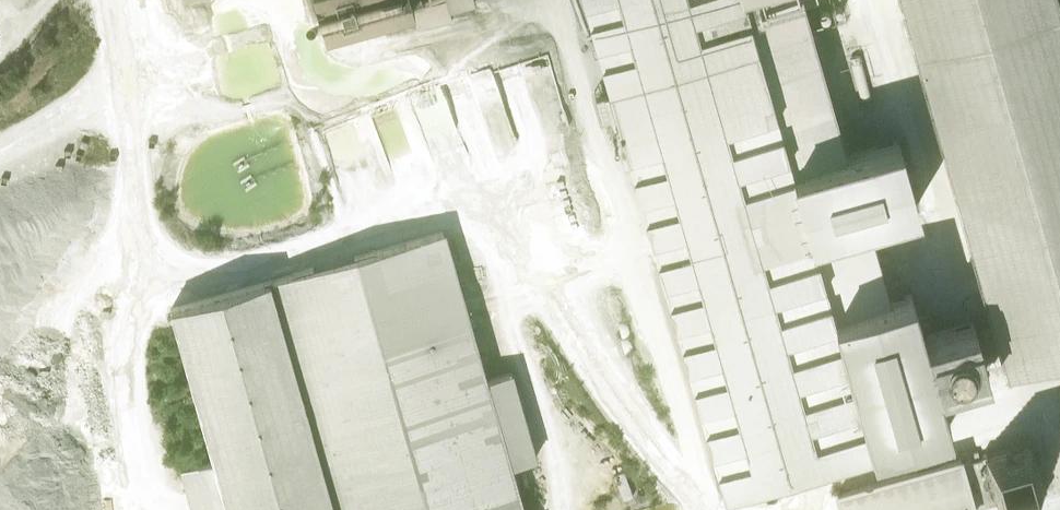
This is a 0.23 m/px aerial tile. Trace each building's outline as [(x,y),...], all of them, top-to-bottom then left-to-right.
[(327,29),(417,9),(420,23),(486,8),(485,0),(320,0),(327,29)] [(724,489),(952,426),(939,382),(988,369),(975,323),(926,337),(914,294),(890,301),(867,221),(920,206),(901,139),(848,154),(813,31),(838,24),(831,0),(585,0),(724,489)] [(1010,367),(1059,353),(1059,16),(1055,0),(906,0),(1010,367)] [(505,450),(533,442),(515,378),(487,386),(443,231),(172,307),(214,458),(181,467),(194,509),(522,509),(505,450)] [(945,497),(961,493),(960,487),(976,483),(970,460),(846,490),(851,509),(948,509),(945,497)]
